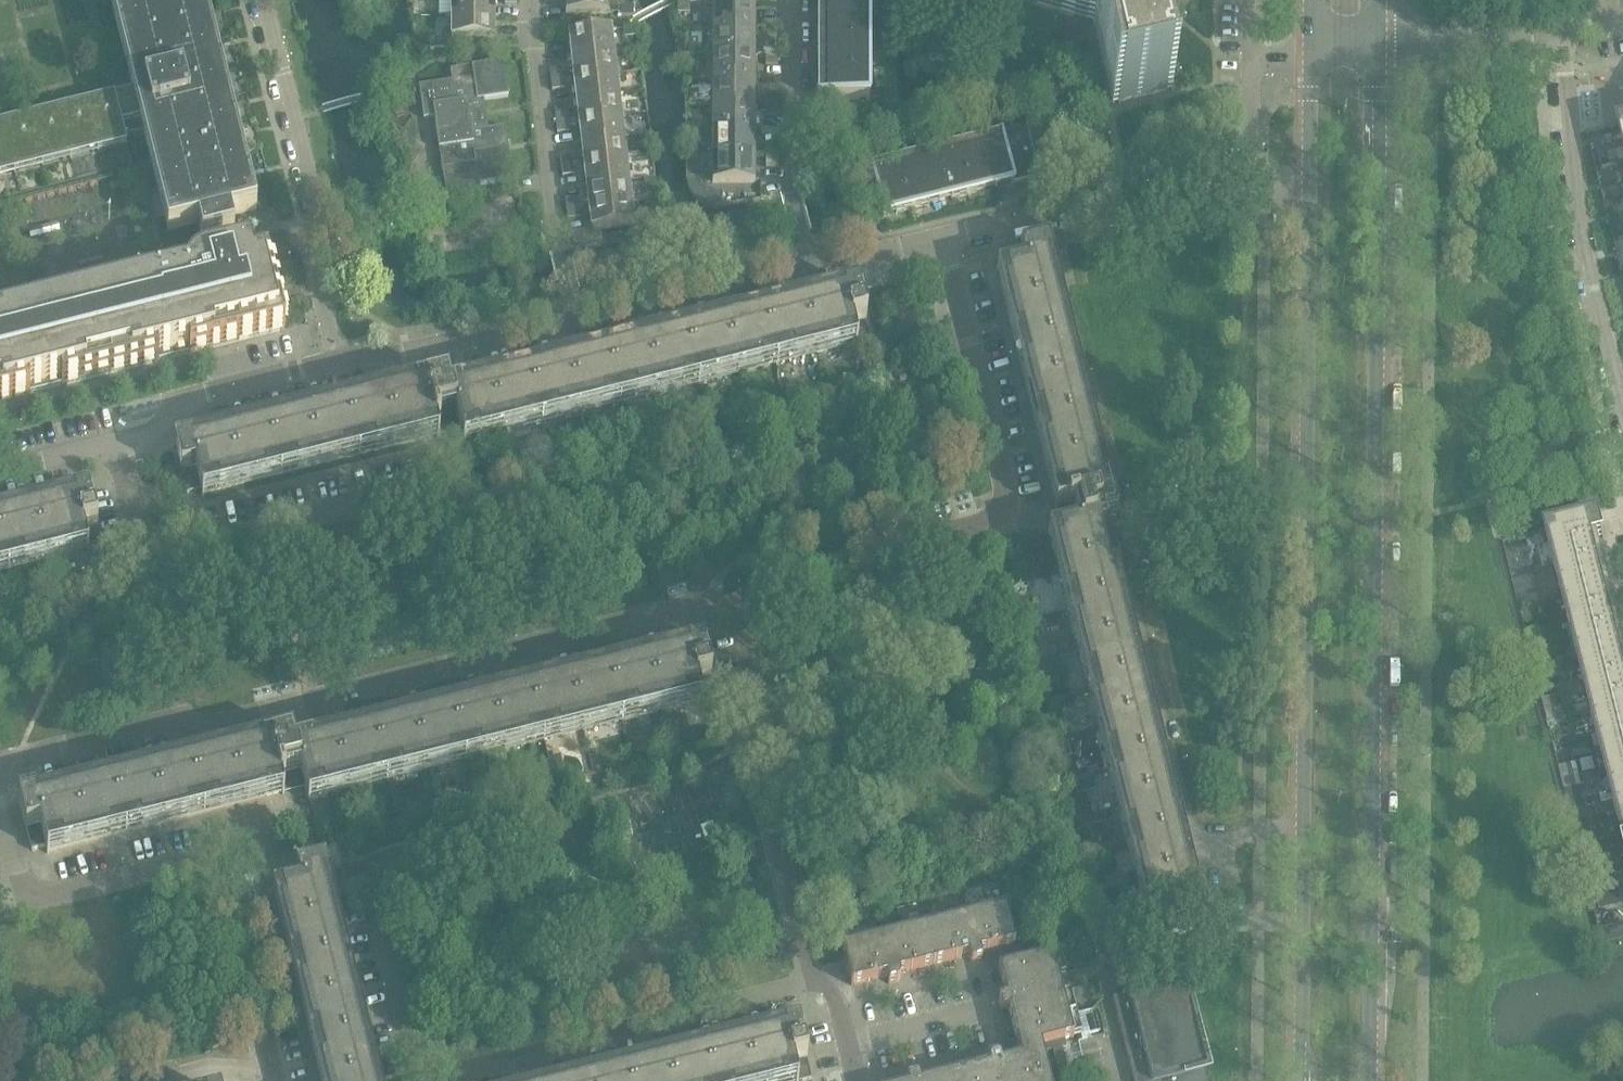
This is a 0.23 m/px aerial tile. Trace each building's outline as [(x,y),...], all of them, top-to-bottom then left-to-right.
[(13,167),(14,173),(16,173),(14,167),(41,160),(42,166),(43,166),(42,160),(68,153),(70,159),(71,159),(70,153),(96,146),(98,152),(99,152),(98,146),(124,139),(125,145),(127,145),(124,133),(145,128),(170,229),(167,230),(168,232),(198,225),(202,241),(234,232),(230,216),(257,210),(256,207),(254,208),(254,209),(249,210),(246,198),(250,197),(242,166),(239,167),(232,143),(236,142),(228,111),(225,111),(218,87),(222,86),(213,54),(210,55),(204,30),(207,30),(200,0),(113,0),(136,92),(115,97),(115,95),(0,124),(0,171),(13,167)] [(451,17),(494,17),(494,0),(451,0),(451,17)] [(565,15),(608,15),(608,0),(565,0),(565,15)] [(817,100),(821,100),(821,106),(823,106),(823,108),(824,109),(839,109),(839,100),(869,100),(869,0),(820,0),(820,12),(821,12),(821,14),(820,14),(820,29),(817,29),(817,54),(820,54),(820,70),(821,70),(821,71),(820,71),(820,86),(817,86),(817,100)] [(1093,24),(1112,104),(1172,90),(1157,30),(1173,26),(1179,7),(1173,0),(1014,0),(1093,24)] [(678,3),(677,3),(677,14),(690,14),(690,3),(678,3)] [(712,29),(755,29),(755,3),(712,3),(712,29)] [(621,7),(621,17),(633,17),(633,7),(621,7)] [(494,17),(451,17),(451,39),(494,39),(494,17)] [(636,27),(623,28),(625,38),(637,37),(636,27)] [(712,55),(755,55),(755,29),(712,29),(712,55)] [(568,35),(571,57),(613,52),(611,30),(568,35)] [(434,40),(434,50),(446,50),(446,40),(434,40)] [(765,55),(777,55),(777,44),(765,44),(765,55)] [(613,52),(571,57),(574,79),(616,74),(613,52)] [(712,80),(755,80),(755,55),(712,55),(712,80)] [(777,55),(765,55),(765,66),(777,66),(777,55)] [(503,63),(450,71),(452,82),(419,87),(424,119),(434,118),(447,201),(481,196),(479,186),(512,181),(504,128),(488,131),(483,101),(508,97),(503,63)] [(562,70),(550,71),(551,81),(563,80),(562,70)] [(616,74),(574,79),(576,100),(618,95),(616,74)] [(563,80),(551,81),(552,91),(564,90),(563,80)] [(755,80),(712,80),(712,106),(755,106),(755,80)] [(618,95),(576,100),(579,122),(621,117),(618,95)] [(765,95),(765,106),(777,106),(777,95),(765,95)] [(712,131),(755,131),(755,106),(712,106),(712,131)] [(765,106),(765,117),(777,117),(777,106),(765,106)] [(567,113),(555,114),(556,124),(568,123),(567,113)] [(621,117),(579,122),(581,143),(623,138),(621,117)] [(915,155),(916,158),(901,162),(901,163),(900,163),(900,162),(885,166),(884,163),(871,167),(872,170),(863,172),(868,190),(876,188),(883,217),(1038,178),(1040,184),(1063,178),(1049,122),(970,142),(971,144),(956,148),(957,149),(955,149),(955,148),(940,152),(939,149),(915,155)] [(568,123),(556,124),(557,134),(569,133),(568,123)] [(755,131),(712,131),(712,157),(755,157),(755,131)] [(623,138),(581,143),(584,165),(626,160),(623,138)] [(777,146),(765,146),(765,157),(777,157),(777,146)] [(560,157),(561,167),(573,166),(572,156),(560,157)] [(755,157),(712,157),(712,183),(755,183),(755,157)] [(777,157),(765,157),(765,168),(777,168),(777,157)] [(626,160),(584,165),(586,186),(628,181),(626,160)] [(573,166),(561,167),(562,177),(574,176),(573,166)] [(654,178),(643,179),(645,194),(655,193),(654,178)] [(628,181),(586,186),(589,207),(631,202),(628,181)] [(722,193),(705,193),(705,204),(722,204),(722,193)] [(577,199),(565,200),(566,210),(578,209),(577,199)] [(631,202),(589,207),(591,230),(633,225),(631,202)] [(578,209),(566,210),(567,220),(579,219),(578,209)] [(426,229),(416,231),(419,249),(428,248),(426,229)] [(1092,674),(1100,705),(1095,706),(1107,753),(1112,752),(1119,784),(1114,785),(1126,832),(1131,830),(1139,862),(1134,863),(1146,910),(1151,909),(1155,924),(1146,926),(1147,928),(1148,927),(1151,941),(1171,936),(1171,937),(1206,928),(1202,912),(1195,914),(1097,523),(1116,518),(1110,495),(1051,261),(1047,245),(1019,252),(1019,253),(999,258),(1002,272),(996,273),(997,275),(999,275),(1057,508),(1055,508),(1055,510),(1060,509),(1065,530),(1048,534),(1048,536),(1057,534),(1060,549),(1055,550),(1067,597),(1072,596),(1080,627),(1075,628),(1087,675),(1092,674)] [(285,330),(267,258),(253,262),(251,254),(250,250),(246,251),(245,251),(167,270),(165,261),(106,276),(100,297),(83,301),(67,285),(28,295),(25,306),(0,312),(0,401),(285,330)] [(857,288),(842,291),(843,298),(452,396),(448,377),(424,383),(424,384),(190,442),(174,446),(181,474),(182,474),(187,494),(201,491),(202,498),(204,497),(204,495),(408,443),(437,436),(437,438),(439,438),(438,433),(459,428),(463,445),(465,445),(463,437),(478,433),(479,438),(526,426),(524,421),(556,413),(557,418),(604,406),(603,401),(634,393),(635,398),(682,387),(681,382),(713,374),(714,379),(761,367),(759,362),(791,354),(792,359),(839,347),(838,342),(853,339),(855,347),(857,346),(856,345),(870,342),(865,322),(866,322),(857,288)] [(74,497),(75,504),(0,523),(0,565),(23,560),(24,565),(71,553),(70,548),(85,544),(87,553),(89,552),(89,551),(102,548),(97,528),(98,528),(89,493),(74,497)] [(1592,541),(1604,538),(1599,517),(1546,531),(1622,837),(1622,662),(1592,541)] [(1524,632),(1527,644),(1540,640),(1537,629),(1524,632)] [(1540,640),(1527,644),(1530,655),(1543,652),(1540,640)] [(715,699),(711,679),(702,644),(686,649),(688,655),(297,753),(293,734),(269,740),(35,799),(19,803),(27,831),(32,851),(46,847),(47,854),(49,854),(48,851),(200,813),(282,793),(282,795),(284,795),(283,790),(304,785),(308,802),(310,802),(308,793),(323,789),(324,795),(371,783),(370,778),(385,774),(401,770),(402,775),(449,763),(448,758),(463,754),(479,750),(481,755),(528,743),(526,738),(542,735),(558,731),(559,736),(606,724),(605,719),(636,711),(637,716),(684,704),(683,699),(698,695),(700,704),(701,704),(702,703),(702,702),(715,699)] [(1046,665),(1036,668),(1039,677),(1048,674),(1046,665)] [(1541,699),(1544,711),(1557,708),(1554,696),(1541,699)] [(1557,708),(1544,711),(1547,723),(1560,719),(1557,708)] [(1558,767),(1561,779),(1574,775),(1571,764),(1558,767)] [(1574,775),(1561,779),(1564,790),(1577,787),(1574,775)] [(1086,794),(1070,798),(1074,816),(1091,812),(1086,794)] [(1588,831),(1575,834),(1578,846),(1590,843),(1588,831)] [(1593,854),(1590,843),(1578,846),(1581,857),(1593,854)] [(328,880),(324,864),(296,871),(296,872),(276,877),(279,891),(273,892),(273,894),(276,894),(323,1080),(378,1080),(328,880)] [(1613,882),(1594,887),(1599,908),(1619,903),(1613,882)] [(980,954),(1015,945),(1006,907),(924,928),(933,966),(967,957),(968,960),(970,963),(974,963),(982,961),(980,954)] [(1603,930),(1607,944),(1622,939),(1622,923),(1603,930)] [(900,977),(899,974),(933,966),(924,928),(842,949),(851,986),(886,977),(888,985),(896,983),(899,981),(900,977)] [(1058,977),(1065,975),(1060,953),(1052,955),(998,969),(1006,999),(998,1001),(1000,1009),(1001,1010),(1003,1011),(1004,1011),(1005,1011),(1008,1010),(1019,1052),(1073,1038),(1081,1036),(1070,994),(1062,996),(1058,977)] [(1204,1071),(1205,1071),(1182,979),(1128,992),(1129,995),(1112,999),(1133,1080),(1207,1080),(1204,1071)] [(807,1060),(798,1026),(782,1030),(784,1036),(606,1080),(779,1080),(794,1077),(795,1080),(808,1080),(811,1080),(806,1060),(807,1060)] [(1042,1052),(1001,1063),(1000,1059),(999,1058),(999,1057),(998,1057),(997,1056),(996,1056),(995,1056),(987,1058),(989,1066),(960,1073),(962,1080),(1050,1080),(1042,1052)]
